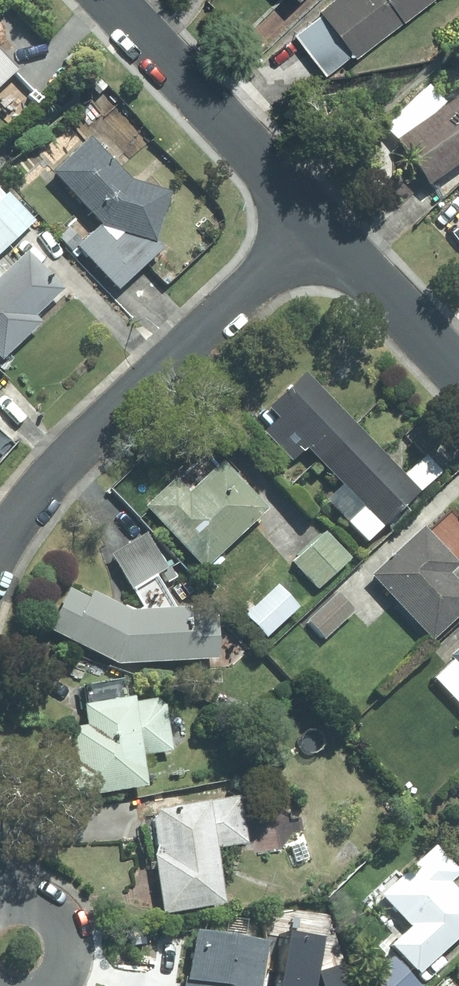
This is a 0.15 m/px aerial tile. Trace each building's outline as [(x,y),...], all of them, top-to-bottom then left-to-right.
[(322,12),(324,15),(354,54),(358,59),(404,24),(385,0),(337,0),(322,12)] [(404,24),(435,0),(385,0),(404,24)] [(297,35),(327,75),(354,54),(324,15),(297,35)] [(16,72),(0,54),(0,87),(16,72)] [(386,124),(400,139),(450,103),(431,84),(386,124)] [(450,103),(400,139),(432,184),(458,165),(458,97),(450,103)] [(87,140),(50,175),(95,223),(102,226),(75,250),(113,294),(163,252),(156,243),(171,199),(128,184),(87,140)] [(34,224),(0,187),(0,255),(34,224)] [(26,252),(2,274),(0,271),(0,362),(39,327),(32,319),(63,292),(26,252)] [(302,373),(264,409),(274,419),(261,432),(289,462),(303,449),(338,486),(324,500),(364,542),(437,473),(421,456),(400,477),(302,373)] [(10,444),(0,435),(0,455),(10,444)] [(170,480),(141,507),(200,571),(264,512),(218,461),(183,493),(170,480)] [(420,530),(368,579),(428,643),(458,614),(458,587),(448,575),(456,567),(420,530)] [(348,559),(322,533),(290,565),(316,591),(348,559)] [(209,666),(210,609),(128,613),(72,583),(45,634),(118,666),(209,666)] [(295,609),(272,585),(240,615),(263,639),(295,609)] [(353,610),(335,592),(305,623),(322,641),(353,610)] [(445,657),(458,671),(458,643),(445,657)] [(73,768),(76,799),(138,792),(134,758),(171,754),(165,699),(128,702),(126,680),(77,685),(81,729),(69,730),(73,768)] [(244,844),(235,795),(142,812),(161,918),(222,907),(212,850),(244,844)] [(415,975),(458,935),(458,899),(446,885),(456,875),(432,847),(377,896),(406,929),(388,945),(415,975)] [(261,942),(188,931),(180,985),(254,985),(261,942)] [(391,955),(361,983),(364,985),(420,985),(391,955)]
